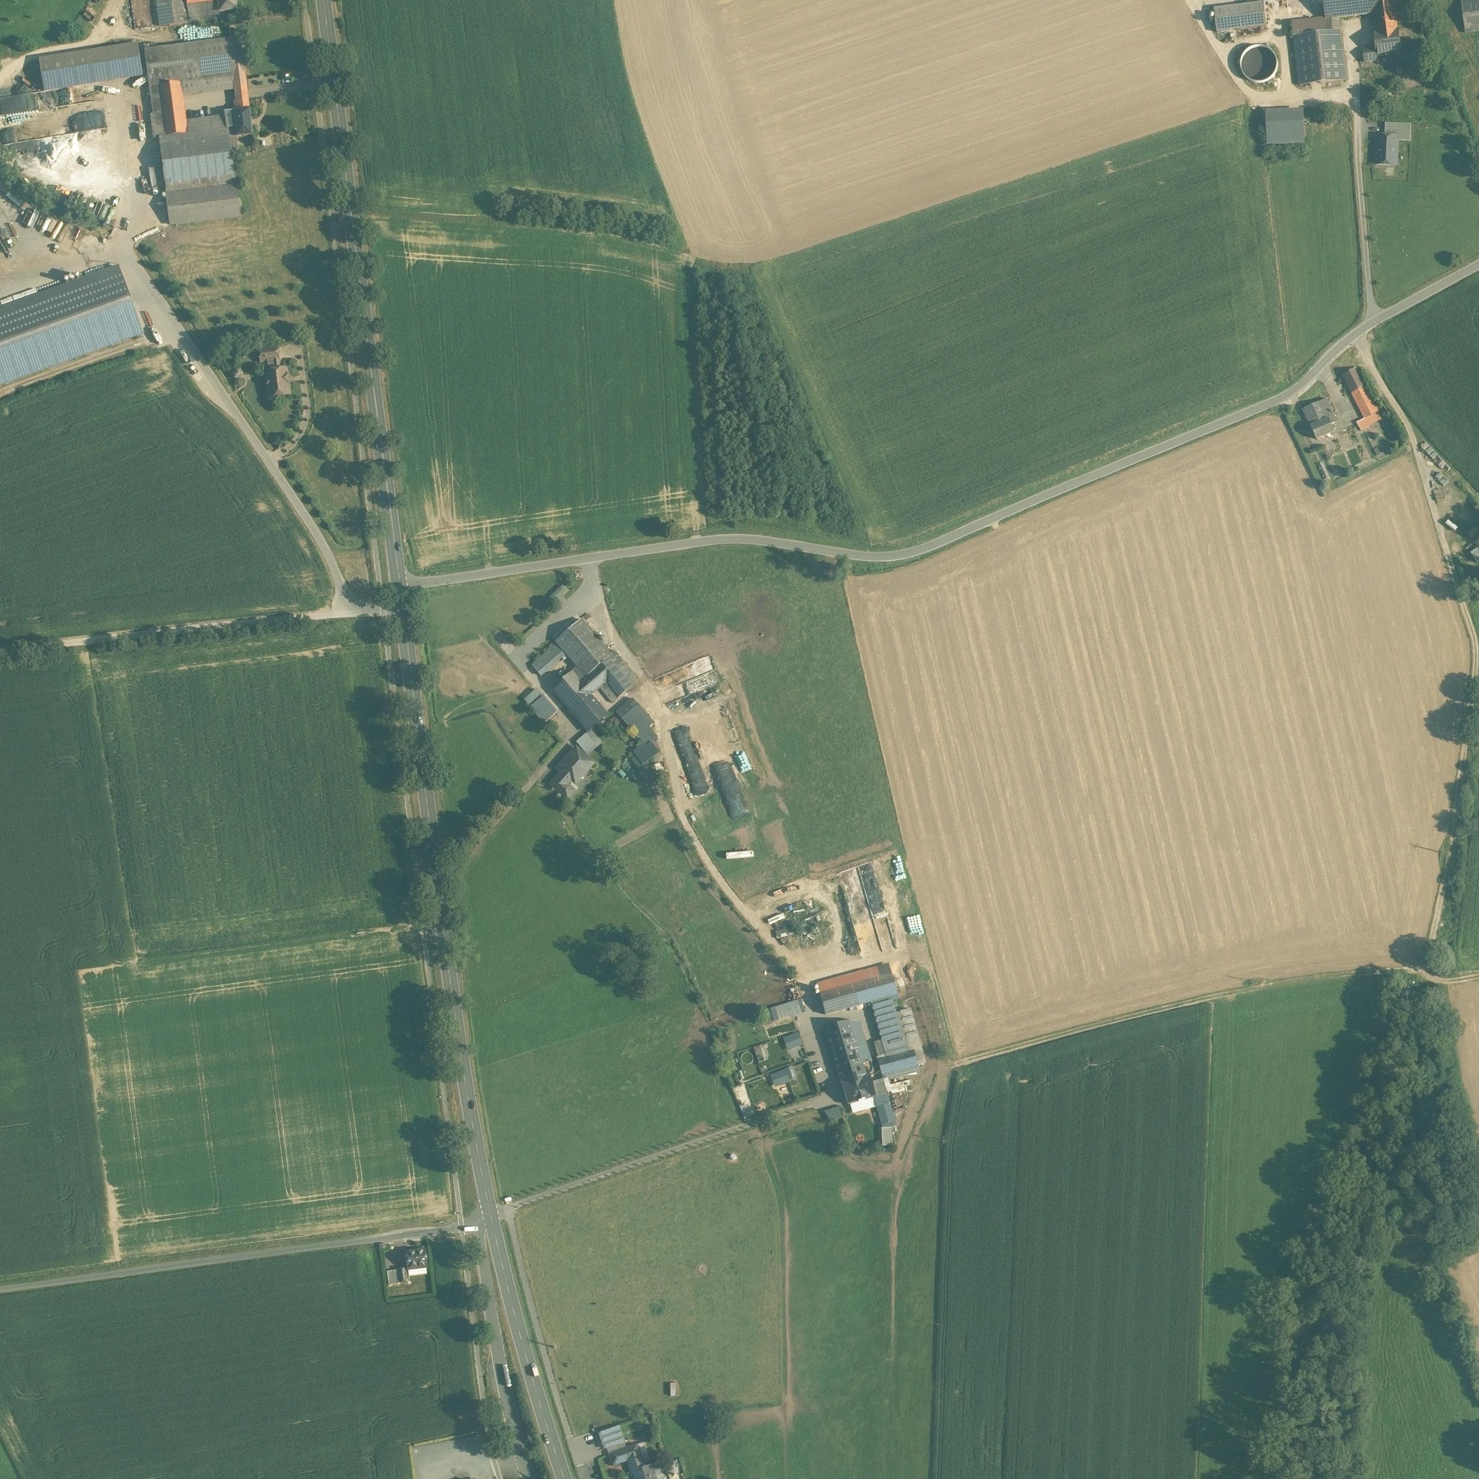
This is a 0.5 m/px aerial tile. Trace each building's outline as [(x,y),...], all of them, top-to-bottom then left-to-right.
[(160,27),(221,19),(220,12),(223,12),(222,3),(219,3),(218,0),(156,0),(160,27)] [(219,3),(222,3),(223,12),(237,10),(236,0),(218,0),(219,3)] [(1326,20),(1338,18),(1372,14),(1395,12),(1396,11),(1394,0),(1324,0),(1326,20)] [(1396,11),(1405,10),(1404,0),(1394,0),(1396,11)] [(1462,0),(1466,33),(1478,31),(1478,0),(1463,0),(1462,0)] [(1264,2),(1215,9),(1217,32),(1267,26),(1264,2)] [(1395,12),(1372,14),(1376,48),(1377,56),(1402,53),(1399,29),(1397,29),(1395,12)] [(1338,18),(1326,20),(1327,33),(1340,31),(1338,18)] [(1327,33),(1294,36),(1300,85),(1346,80),(1340,31),(1327,33)] [(156,49),(144,50),(149,87),(159,85),(181,82),(206,79),(223,77),(245,74),(240,38),(156,49)] [(138,44),(39,60),(44,91),(94,83),(143,75),(138,44)] [(1376,48),(1363,49),(1365,62),(1378,61),(1377,56),(1376,48)] [(1273,67),(1274,62),(1273,57),(1270,53),(1266,50),(1261,49),(1256,50),(1252,53),(1249,57),(1248,62),(1249,67),(1252,71),(1256,74),(1261,75),(1266,74),(1271,71),(1273,67)] [(245,74),(223,77),(225,90),(234,89),(247,87),(245,74)] [(206,79),(181,82),(183,96),(208,93),(206,79)] [(181,82),(159,85),(161,103),(183,100),(183,96),(181,82)] [(0,99),(0,143),(1,146),(106,129),(99,99),(94,83),(0,99)] [(159,85),(149,87),(152,104),(161,103),(159,85)] [(203,119),(186,121),(183,100),(161,103),(152,104),(153,114),(151,115),(154,138),(159,138),(165,182),(201,178),(235,173),(230,138),(227,138),(226,132),(216,134),(215,122),(203,123),(203,119)] [(250,109),(225,112),(226,121),(227,129),(226,129),(226,132),(227,138),(230,138),(236,137),(253,135),(250,109)] [(1303,117),(1268,117),(1269,146),(1303,146),(1303,117)] [(226,121),(215,122),(216,134),(226,132),(226,129),(227,129),(226,121)] [(1398,137),(1379,136),(1378,152),(1377,152),(1376,165),(1397,165),(1398,137)] [(235,173),(201,178),(202,189),(236,184),(235,173)] [(201,178),(165,182),(166,193),(202,189),(201,178)] [(166,193),(170,225),(240,216),(236,184),(202,189),(166,193)] [(0,310),(0,384),(143,333),(119,267),(0,310)] [(277,347),(259,350),(261,362),(266,361),(275,360),(279,360),(277,347)] [(279,369),(277,367),(276,367),(275,360),(266,361),(268,380),(266,382),(267,385),(269,387),(271,386),(273,388),(274,396),(289,394),(286,368),(279,369)] [(1344,375),(1365,419),(1378,412),(1356,368),(1344,375)] [(1328,399),(1304,409),(1311,425),(1329,418),(1331,424),(1338,421),(1328,399)] [(1382,420),(1378,412),(1365,419),(1358,422),(1362,430),(1382,420)] [(1329,418),(1311,425),(1317,440),(1335,432),(1331,424),(1329,418)] [(1329,475),(1324,466),(1321,468),(1325,477),(1329,475)] [(1477,562),(1478,560),(1478,546),(1471,551),(1477,562)] [(625,604),(645,586),(641,581),(621,600),(625,604)] [(560,584),(549,597),(554,602),(566,590),(560,584)] [(611,654),(581,620),(556,642),(557,644),(565,653),(577,666),(577,667),(586,676),(586,677),(598,691),(601,688),(613,703),(633,686),(608,657),(611,654)] [(565,653),(557,644),(533,665),(540,674),(565,653)] [(639,680),(614,651),(611,654),(608,657),(633,686),(639,680)] [(577,667),(552,689),(560,698),(580,681),(586,677),(586,676),(577,667)] [(586,677),(580,681),(592,696),(598,691),(586,677)] [(580,681),(560,698),(578,720),(598,703),(592,696),(580,681)] [(536,688),(522,699),(542,723),(555,712),(536,688)] [(633,698),(616,713),(627,725),(644,711),(633,698)] [(598,703),(578,720),(588,731),(608,714),(598,703)] [(586,733),(577,742),(586,753),(596,744),(586,733)] [(576,748),(558,768),(562,771),(557,777),(567,785),(572,780),(575,783),(592,763),(576,748)] [(567,785),(557,777),(551,784),(567,799),(574,791),(567,785)] [(813,881),(796,887),(799,895),(815,889),(813,881)] [(777,937),(792,932),(789,925),(775,931),(777,937)] [(889,964),(823,982),(826,992),(892,974),(889,964)] [(910,1009),(896,1013),(892,1000),(898,998),(892,974),(826,992),(819,994),(825,1015),(874,1001),(885,1039),(874,1042),(879,1060),(877,1061),(881,1075),(925,1063),(910,1009)] [(823,982),(817,984),(819,994),(826,992),(823,982)] [(794,1005),(771,1012),(773,1020),(804,1011),(801,999),(793,1002),(794,1005)] [(848,1021),(825,1029),(837,1070),(861,1063),(871,1060),(859,1022),(848,1021)] [(797,1032),(782,1037),(786,1050),(802,1045),(797,1032)] [(871,1060),(861,1063),(865,1075),(869,1073),(872,1072),(871,1060)] [(861,1063),(837,1070),(841,1082),(865,1075),(861,1063)] [(774,1087),(796,1078),(791,1065),(769,1074),(774,1087)] [(841,1082),(847,1105),(858,1102),(860,1111),(867,1109),(868,1110),(871,1110),(870,1108),(876,1106),(873,1097),(876,1097),(869,1073),(865,1075),(841,1082)] [(876,1097),(873,1097),(876,1106),(878,1106),(881,1116),(891,1113),(885,1094),(876,1097)] [(891,1128),(882,1128),(883,1146),(892,1146),(891,1128)] [(424,1250),(406,1252),(408,1269),(426,1267),(424,1250)] [(397,1269),(385,1270),(387,1283),(398,1282),(397,1269)] [(405,1269),(399,1270),(400,1282),(407,1281),(405,1269)] [(617,1427),(599,1433),(605,1448),(622,1442),(617,1427)] [(637,1445),(610,1454),(613,1464),(628,1460),(634,1478),(645,1478),(648,1478),(645,1470),(645,1471),(640,1456),(640,1455),(637,1445)]
